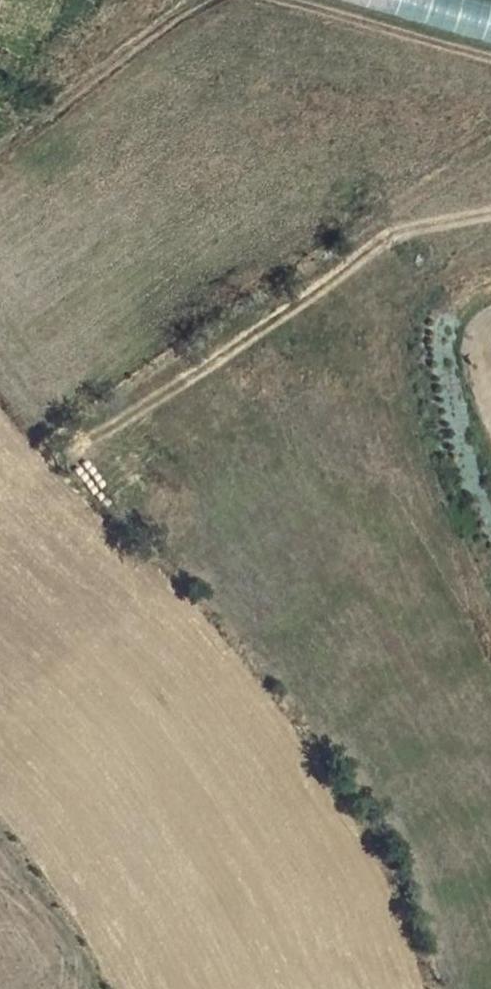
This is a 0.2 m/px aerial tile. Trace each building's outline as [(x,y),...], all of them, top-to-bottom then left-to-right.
[(490,38),(490,0),(328,0),(490,38)]
